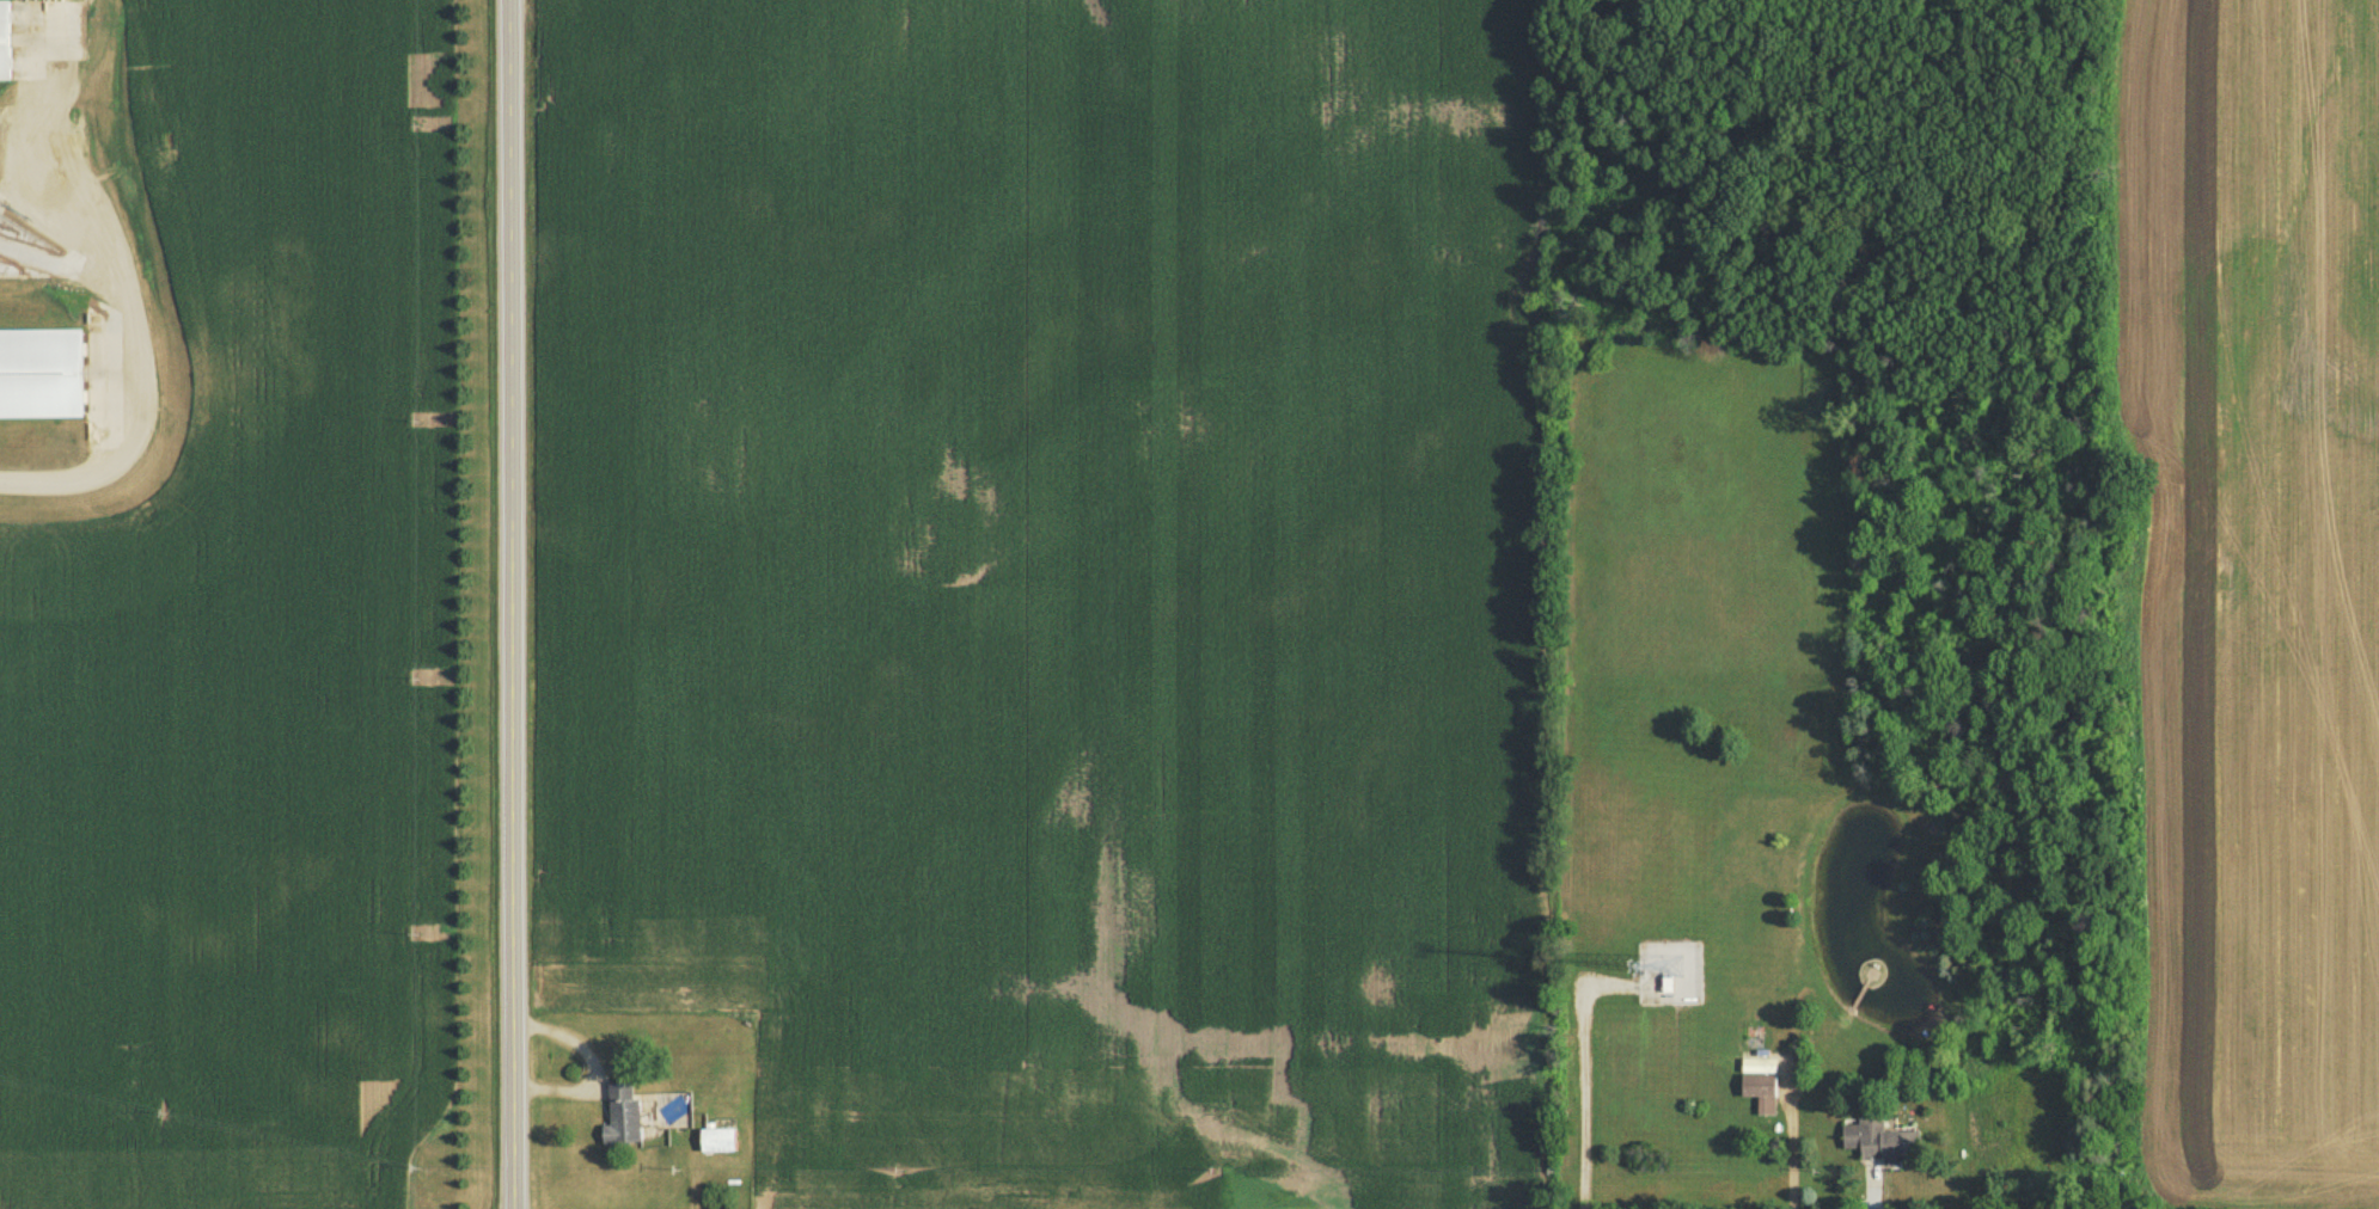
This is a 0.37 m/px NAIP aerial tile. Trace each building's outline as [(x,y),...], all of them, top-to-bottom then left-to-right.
[(0,6),(0,85),(11,85),(11,6),(0,6)] [(84,334),(0,335),(0,423),(84,423),(84,334)] [(1744,1102),(1759,1102),(1759,1120),(1777,1120),(1777,1079),(1744,1079),(1744,1102)] [(641,1148),(640,1086),(610,1087),(611,1129),(604,1130),(605,1149),(641,1148)] [(1884,1136),(1884,1124),(1844,1124),(1845,1154),(1862,1154),(1862,1166),(1923,1165),(1922,1136),(1884,1136)] [(703,1132),(703,1156),(737,1156),(737,1132),(703,1132)]
